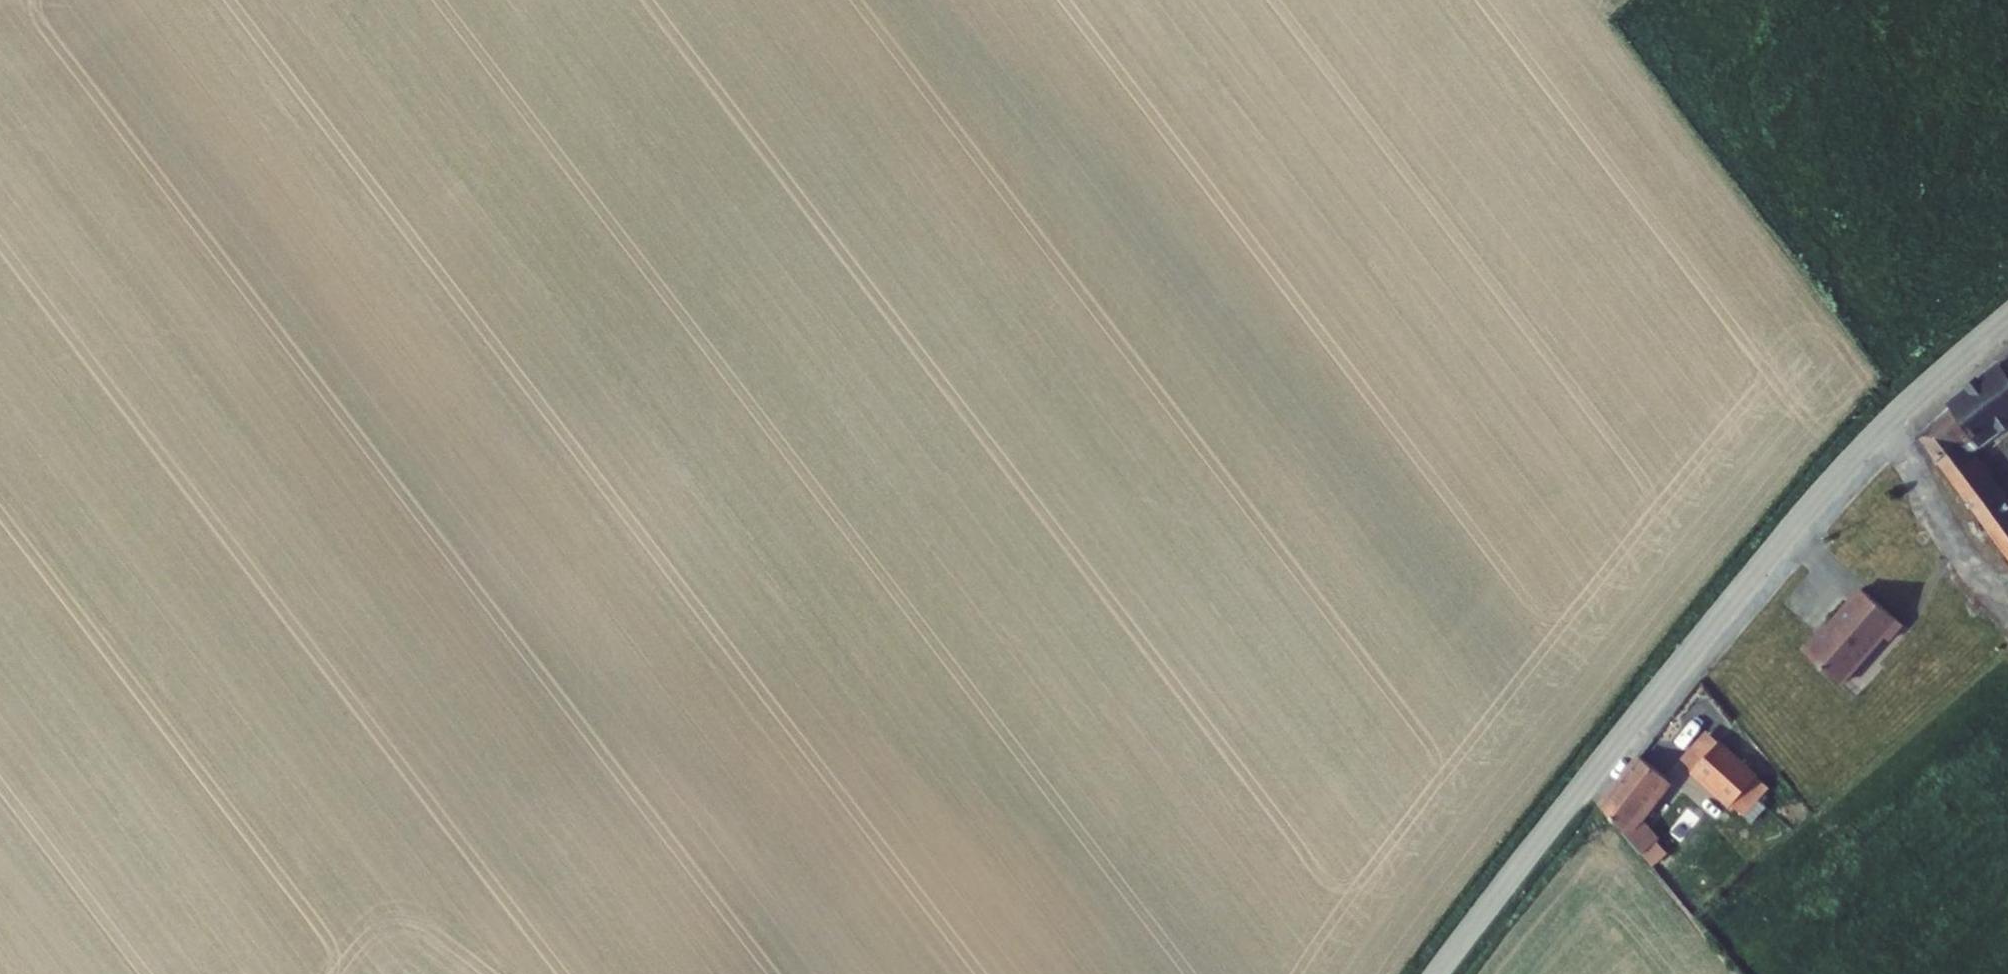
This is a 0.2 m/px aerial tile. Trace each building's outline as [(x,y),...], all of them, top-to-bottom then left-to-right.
[(1942,398),(1947,405),(1913,433),(2007,565),(2007,505),(2007,504),(1968,451),(2007,423),(2007,351),(1998,359),(1994,356),(1942,398)] [(1859,586),(1800,650),(1842,688),(1901,624),(1859,586)] [(1728,774),(1700,797),(1731,836),(1760,812),(1728,774)] [(1643,778),(1603,824),(1646,874),(1660,863),(1642,842),(1674,805),(1643,778)]
